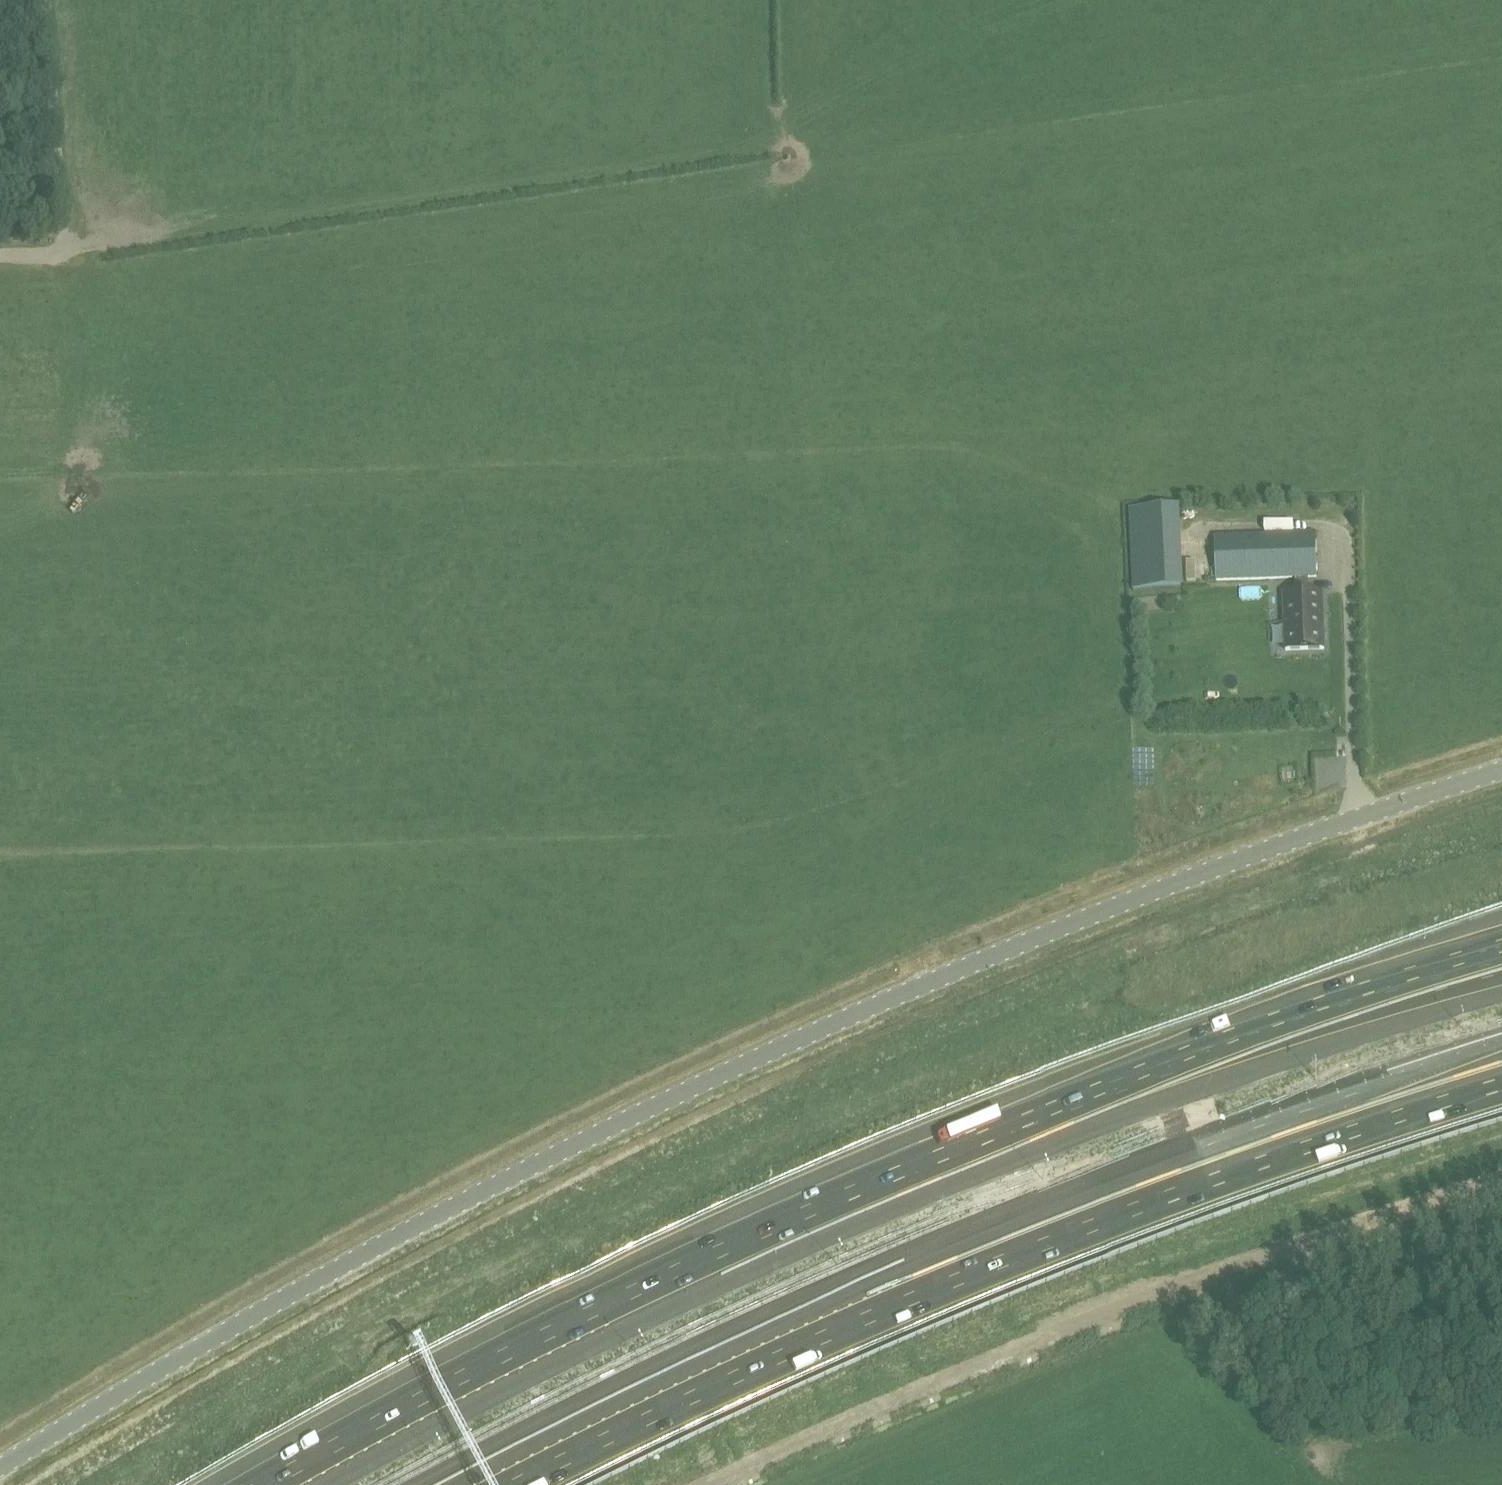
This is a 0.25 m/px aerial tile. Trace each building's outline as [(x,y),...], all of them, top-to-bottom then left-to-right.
[(1132,589),(1184,588),(1180,507),(1128,510),(1132,589)] [(1295,594),(1309,594),(1309,579),(1318,579),(1316,533),(1215,536),(1216,582),(1294,579),(1295,594)] [(1322,593),(1309,594),(1295,594),(1284,595),(1286,650),(1324,648),(1322,593)]
